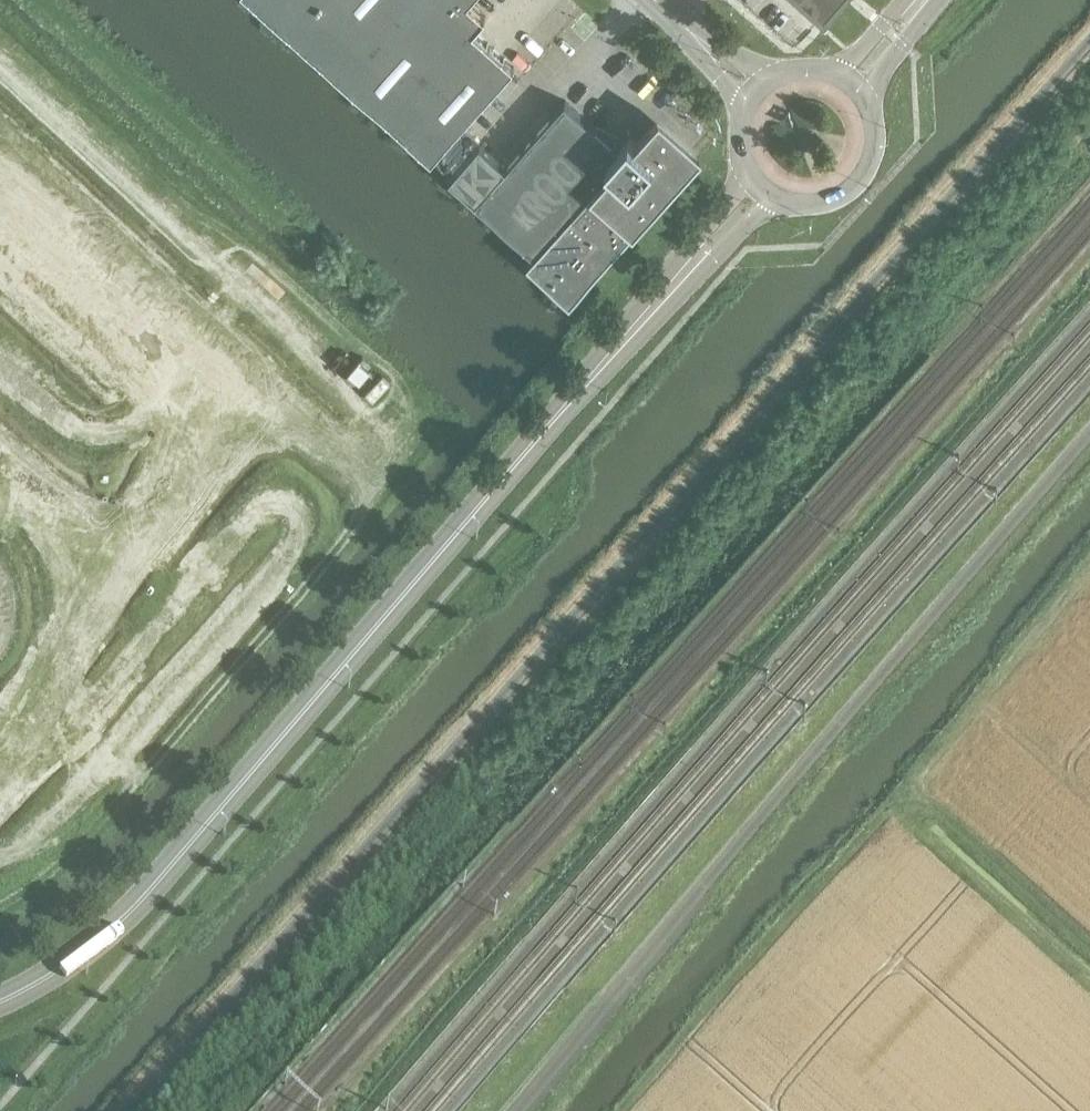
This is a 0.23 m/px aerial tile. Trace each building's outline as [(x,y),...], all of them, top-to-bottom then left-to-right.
[(431,159),(435,154),(513,67),(472,31),(485,17),(483,16),(467,2),(469,0),(254,0),(431,159)] [(825,10),(835,0),(814,0),(825,10)] [(630,134),(619,147),(566,99),(507,165),(480,141),(449,176),(535,253),(529,259),(528,261),(569,297),(571,299),(582,287),(705,151),(661,112),(636,140),(630,134)]
